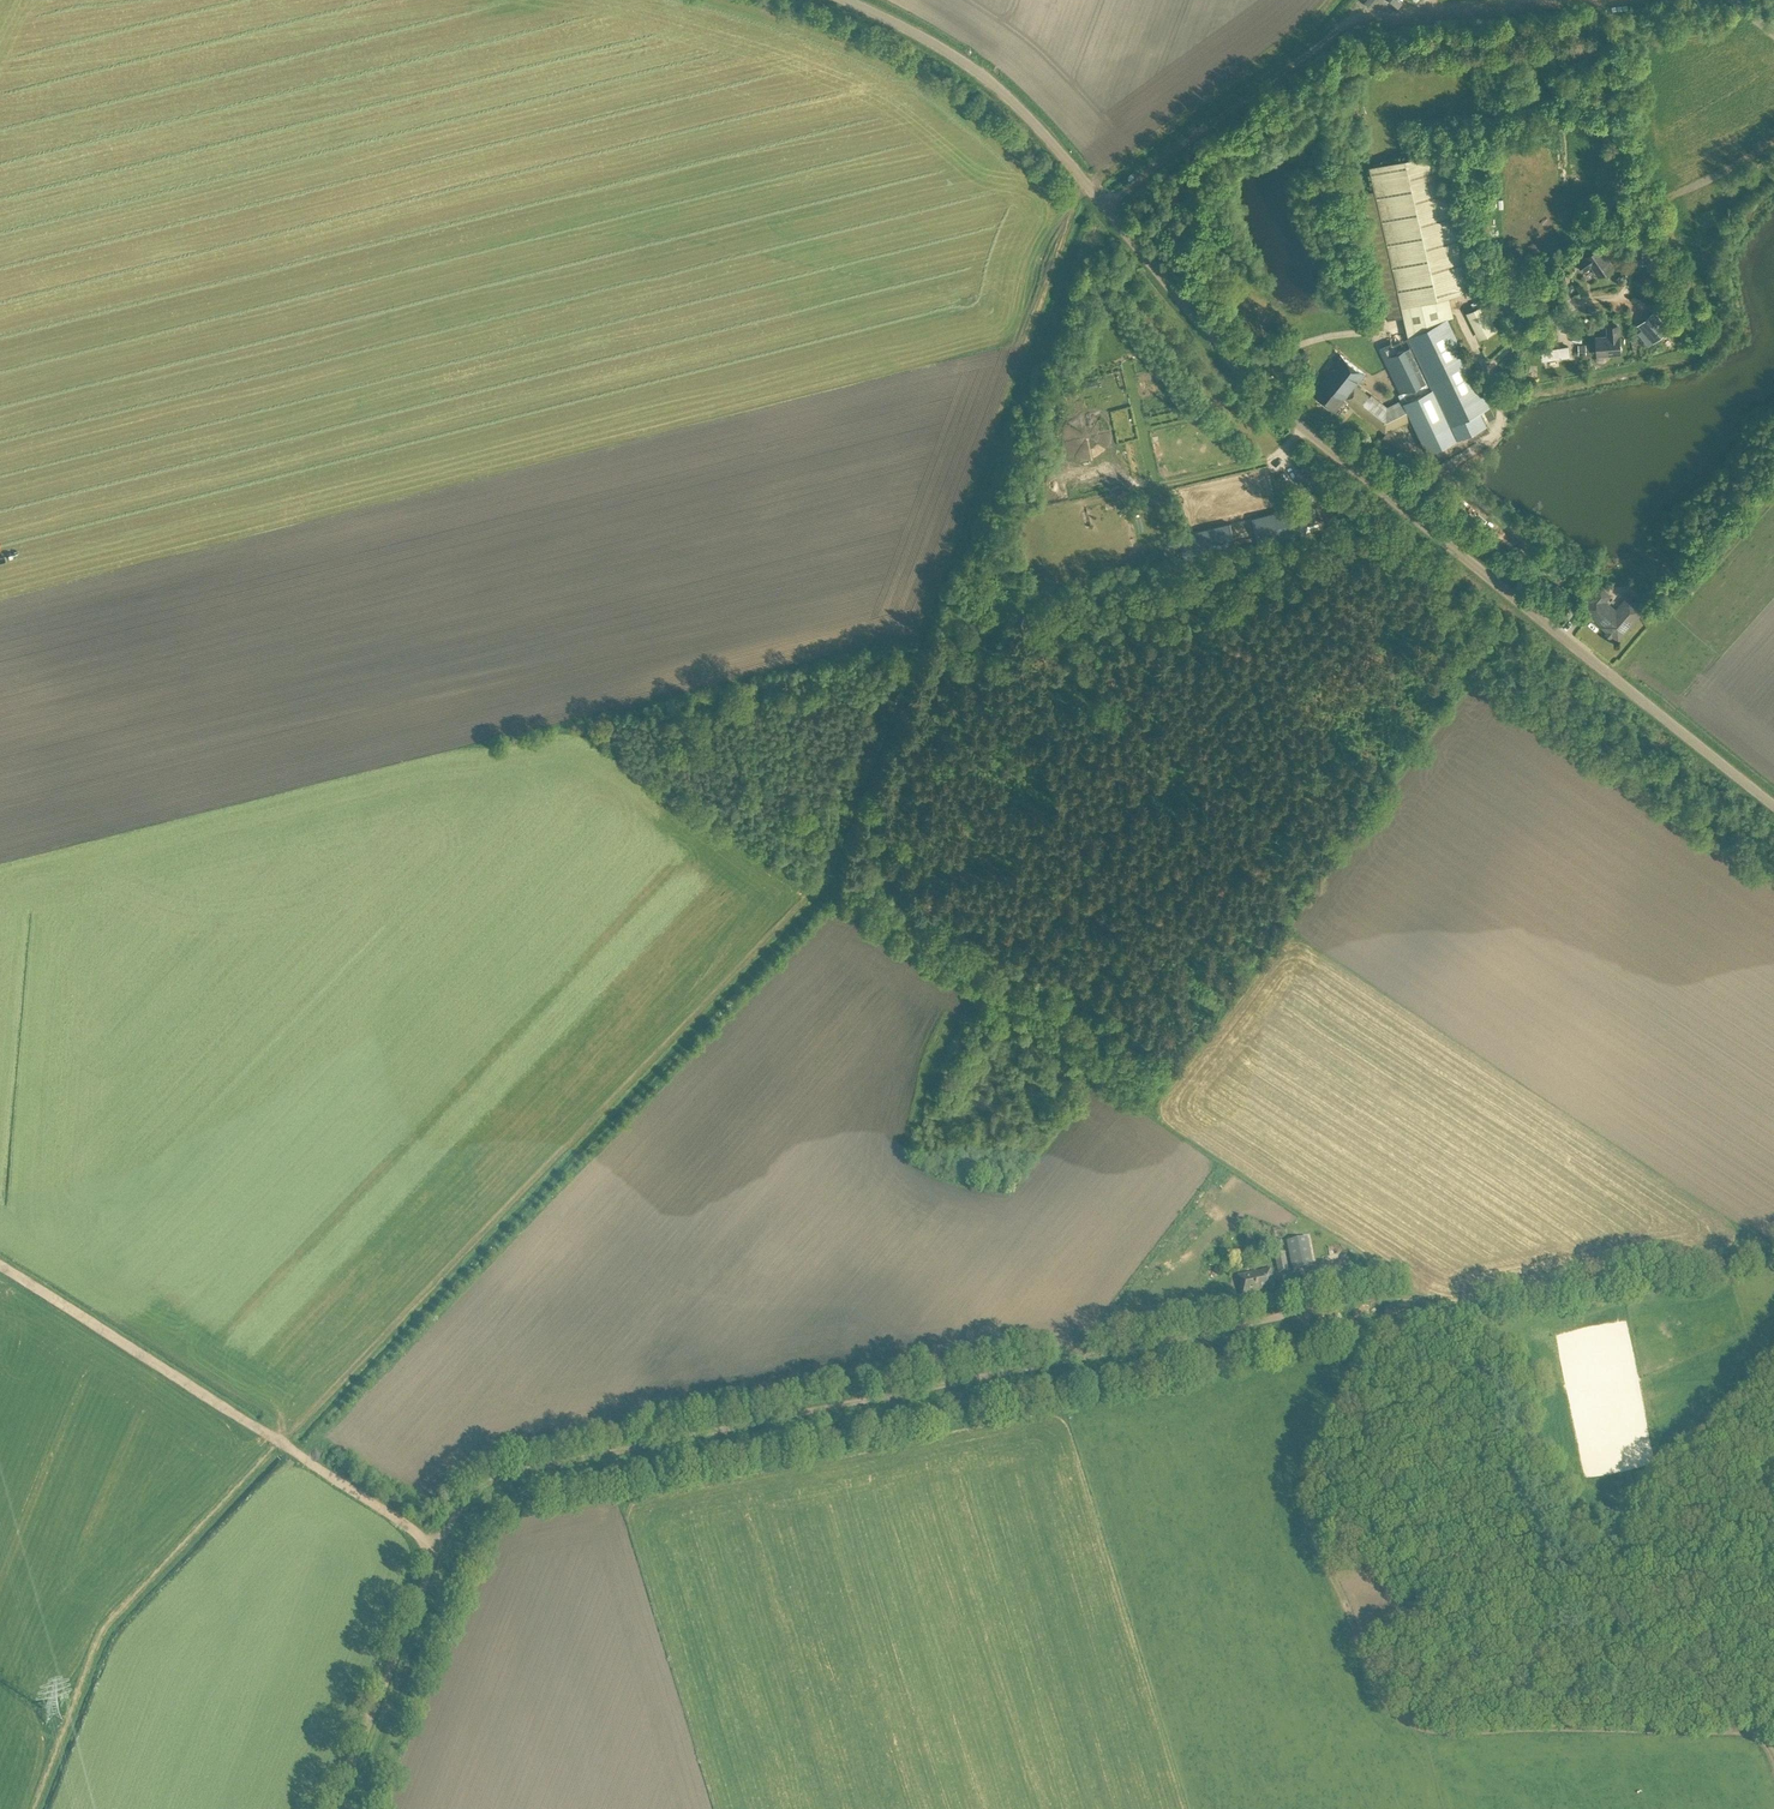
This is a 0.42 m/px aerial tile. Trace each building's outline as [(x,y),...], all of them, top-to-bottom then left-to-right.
[(1389,1),(1398,8),(1403,3),(1400,0),(1389,0),(1389,1)] [(1319,381),(1310,392),(1317,397),(1318,400),(1326,406),(1328,406),(1335,411),(1344,399),(1348,403),(1352,406),(1354,405),(1360,409),(1359,410),(1384,430),(1410,417),(1412,417),(1412,418),(1427,450),(1456,436),(1485,422),(1487,421),(1486,420),(1486,419),(1495,415),(1490,404),(1481,386),(1447,316),(1453,313),(1451,303),(1450,301),(1448,293),(1476,286),(1442,147),(1410,155),(1404,156),(1369,165),(1368,165),(1375,190),(1358,194),(1388,318),(1386,318),(1387,323),(1388,325),(1388,327),(1389,329),(1392,342),(1379,348),(1391,374),(1400,392),(1404,401),(1403,402),(1385,410),(1355,386),(1357,384),(1365,374),(1341,355),(1319,381)] [(1638,225),(1630,226),(1631,235),(1639,235),(1638,225)] [(1621,239),(1613,239),(1614,250),(1621,249),(1621,239)] [(1599,245),(1576,261),(1583,271),(1591,266),(1598,277),(1614,266),(1599,245)] [(1557,272),(1555,281),(1563,283),(1564,274),(1557,272)] [(1483,303),(1464,313),(1478,340),(1497,330),(1483,303)] [(1666,309),(1660,314),(1667,324),(1674,318),(1666,309)] [(1642,329),(1637,332),(1649,346),(1653,342),(1667,331),(1652,313),(1638,324),(1642,329)] [(1595,336),(1597,356),(1621,354),(1619,323),(1606,325),(1607,335),(1595,336)] [(1586,344),(1579,344),(1579,354),(1587,353),(1586,344)] [(1570,356),(1569,347),(1543,350),(1544,360),(1570,356)] [(1099,391),(1102,402),(1115,399),(1112,388),(1099,391)] [(1095,393),(1088,395),(1091,410),(1099,408),(1095,393)] [(1412,450),(1388,430),(1380,441),(1409,466),(1416,457),(1410,452),(1412,450)] [(1300,507),(1180,535),(1186,561),(1320,530),(1319,524),(1304,527),(1300,507)] [(1683,571),(1674,563),(1671,561),(1660,574),(1662,575),(1673,584),(1683,571)] [(1644,609),(1639,605),(1641,604),(1630,594),(1617,609),(1605,599),(1609,595),(1601,588),(1583,608),(1603,625),(1603,626),(1618,639),(1644,609)] [(1307,1239),(1287,1243),(1293,1269),(1312,1265),(1307,1239)] [(1284,1254),(1275,1256),(1279,1272),(1288,1271),(1284,1254)] [(1241,1297),(1274,1290),(1270,1270),(1237,1276),(1241,1297)]
